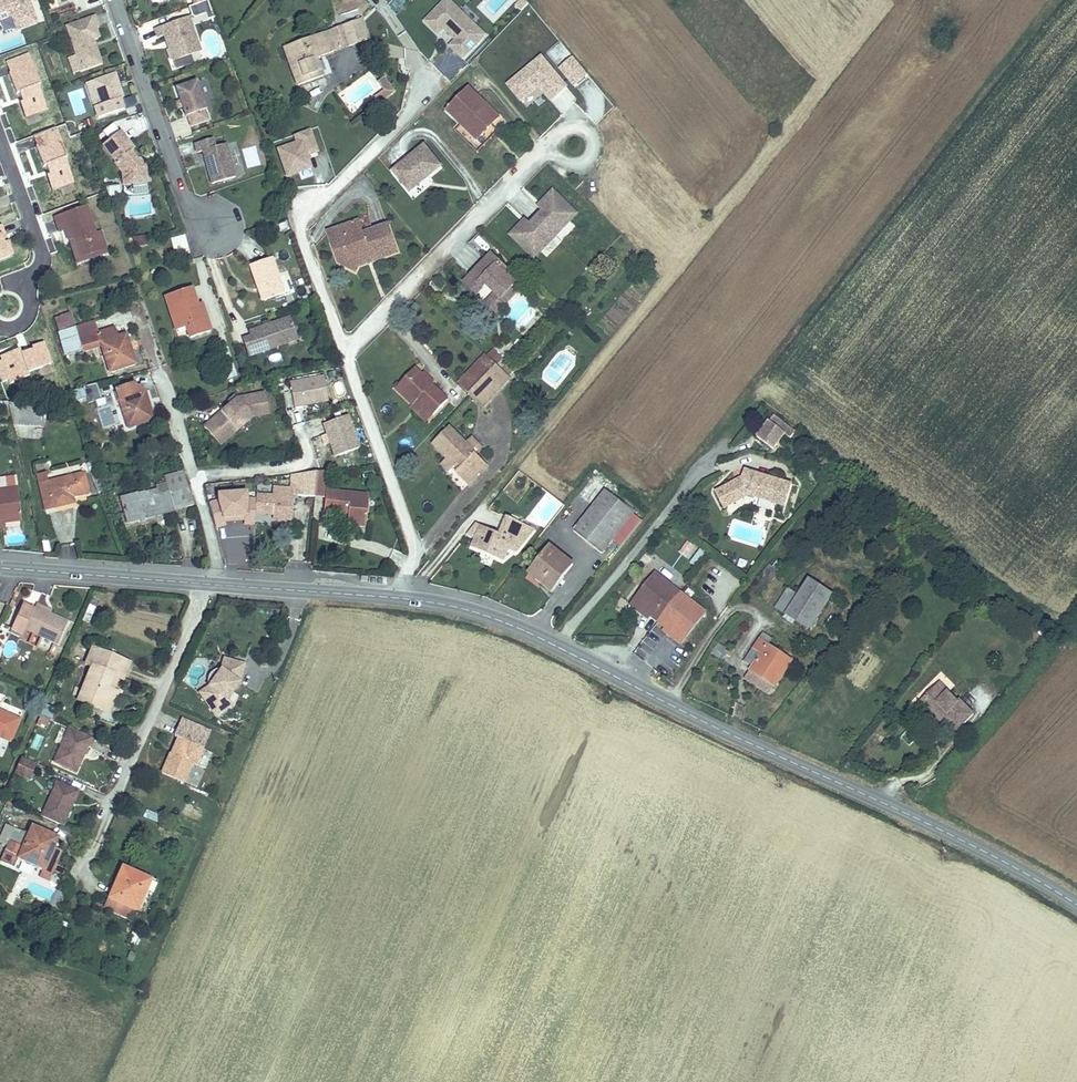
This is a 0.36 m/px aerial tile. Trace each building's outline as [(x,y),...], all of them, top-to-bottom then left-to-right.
[(11,17),(17,31),(38,24),(29,0),(0,0),(0,20),(11,17)] [(453,0),(443,0),(423,20),(439,36),(445,30),(454,39),(447,46),(463,61),(488,35),(453,0)] [(76,55),(81,70),(101,63),(95,46),(92,47),(90,40),(93,39),(96,38),(92,29),(95,28),(98,27),(95,17),(66,27),(76,55)] [(164,36),(173,61),(200,52),(188,17),(154,29),(158,38),(164,36)] [(292,46),(284,49),(298,85),(322,76),(316,59),(336,51),(336,50),(348,45),(349,47),(368,40),(360,19),(341,26),(342,27),(329,31),(328,31),(291,45),(292,46)] [(6,41),(8,49),(22,47),(21,38),(6,41)] [(74,73),(81,70),(76,55),(68,58),(74,73)] [(520,104),(538,89),(551,104),(569,88),(540,55),(505,85),(520,104)] [(573,88),(589,75),(573,56),(557,68),(573,88)] [(120,99),(123,98),(115,74),(94,81),(102,104),(94,107),(98,118),(124,109),(120,99)] [(377,103),(392,92),(382,78),(377,82),(384,91),(374,98),(377,103)] [(205,110),(206,109),(196,81),(175,88),(186,117),(187,117),(190,127),(209,121),(205,110)] [(447,111),(477,140),(499,118),(469,89),(447,111)] [(319,152),(311,128),(293,134),(295,141),(276,148),(286,178),(313,168),(309,155),(319,152)] [(115,163),(122,173),(129,173),(131,175),(132,184),(147,182),(151,182),(150,176),(146,176),(145,168),(139,161),(137,161),(130,153),(132,151),(134,150),(120,132),(102,145),(115,163)] [(223,136),(213,138),(214,145),(224,144),(223,136)] [(226,144),(214,147),(212,139),(195,143),(198,153),(203,152),(212,184),(235,177),(226,144)] [(393,172),(410,192),(441,166),(424,146),(393,172)] [(139,161),(132,151),(130,153),(137,161),(139,161)] [(123,185),(132,184),(131,175),(129,173),(122,173),(123,185)] [(148,193),(147,182),(132,184),(134,195),(148,193)] [(108,197),(120,194),(118,185),(106,188),(108,197)] [(542,210),(537,215),(557,236),(580,214),(553,188),(537,205),(542,210)] [(80,257),(106,248),(101,232),(96,234),(86,207),(55,218),(60,231),(65,229),(69,239),(74,237),(80,257)] [(557,236),(537,215),(530,221),(525,216),(508,234),(534,259),(557,236)] [(358,222),(353,224),(357,236),(363,234),(358,222)] [(339,264),(347,261),(359,267),(365,255),(369,253),(371,258),(378,255),(396,249),(388,225),(363,234),(357,236),(353,224),(328,232),(332,244),(336,242),(339,251),(335,253),(339,264)] [(130,237),(131,245),(145,243),(144,235),(130,237)] [(173,254),(187,252),(186,236),(171,238),(173,254)] [(108,252),(106,248),(80,257),(74,237),(69,239),(77,262),(108,252)] [(369,253),(365,255),(359,267),(398,253),(396,249),(378,255),(371,258),(369,253)] [(477,294),(484,287),(482,286),(485,283),(487,285),(496,294),(501,299),(511,289),(516,283),(507,275),(510,272),(492,255),(465,282),(477,294)] [(271,258),(250,265),(262,301),(284,293),(271,258)] [(356,273),(359,267),(347,261),(339,264),(356,273)] [(296,298),(305,296),(303,285),(294,287),(296,298)] [(204,321),(198,305),(192,287),(166,296),(177,330),(185,327),(189,338),(210,331),(207,320),(204,321)] [(516,293),(511,289),(501,299),(496,294),(486,303),(497,313),(516,293)] [(201,304),(198,305),(204,321),(207,320),(201,304)] [(54,319),(58,333),(74,328),(70,314),(54,319)] [(284,338),(295,334),(290,318),(248,332),(250,337),(242,340),(248,357),(286,344),(284,338)] [(93,348),(92,346),(89,336),(98,333),(94,321),(74,328),(82,351),(82,352),(93,348)] [(66,357),(82,351),(74,328),(58,333),(66,357)] [(89,336),(92,346),(100,344),(110,372),(135,364),(127,340),(118,343),(116,338),(113,328),(98,333),(89,336)] [(297,340),(295,334),(284,338),(286,344),(297,340)] [(487,357),(496,366),(503,359),(493,350),(487,357)] [(459,384),(469,394),(496,366),(487,357),(486,356),(459,384)] [(232,363),(224,366),(229,379),(236,377),(232,363)] [(507,365),(501,371),(508,378),(514,372),(507,365)] [(496,366),(469,394),(483,407),(510,379),(508,378),(501,371),(496,366)] [(418,400),(434,415),(448,400),(432,385),(422,376),(416,369),(396,389),(413,406),(418,400)] [(424,373),(422,376),(432,385),(434,383),(424,373)] [(328,402),(324,375),(290,381),(295,407),(328,402)] [(144,396),(143,392),(141,386),(136,384),(116,391),(128,428),(153,419),(145,395),(144,396)] [(73,391),(75,400),(85,397),(83,388),(73,391)] [(239,419),(244,424),(253,417),(269,414),(265,393),(237,398),(230,404),(204,427),(215,440),(239,419)] [(228,402),(230,404),(237,398),(234,396),(228,402)] [(95,397),(80,402),(86,421),(87,425),(97,422),(96,418),(101,416),(95,397)] [(427,422),(434,415),(418,400),(413,406),(412,407),(427,422)] [(45,410),(8,402),(14,426),(43,428),(45,410)] [(112,408),(101,409),(102,426),(113,425),(112,408)] [(362,446),(349,414),(322,424),(334,457),(362,446)] [(796,432),(775,415),(757,437),(773,450),(785,434),(791,439),(796,432)] [(220,445),(244,424),(239,419),(215,440),(220,445)] [(487,465),(476,455),(466,445),(449,428),(433,444),(449,459),(443,465),(450,471),(455,466),(459,469),(456,472),(468,485),(487,465)] [(472,438),(466,445),(476,455),(483,449),(472,438)] [(92,461),(86,463),(89,472),(95,470),(92,461)] [(745,470),(742,478),(716,492),(724,508),(749,495),(786,506),(792,485),(745,470)] [(74,502),(73,497),(89,493),(84,473),(49,482),(47,475),(49,475),(48,471),(37,474),(46,509),(74,502)] [(194,504),(182,471),(165,477),(166,482),(156,485),(157,488),(144,492),(144,491),(120,498),(127,523),(174,510),(194,504)] [(328,471),(316,472),(314,497),(325,497),(324,511),(348,513),(347,525),(365,526),(368,495),(326,491),(328,471)] [(314,497),(316,472),(300,474),(298,495),(314,497)] [(292,475),(290,488),(293,489),(293,491),(292,495),(298,495),(300,474),(292,475)] [(212,484),(213,492),(228,490),(227,482),(212,484)] [(293,489),(290,488),(273,487),(272,496),(256,495),(255,513),(270,514),(270,512),(273,512),(273,514),(273,518),(291,519),(292,495),(293,491),(293,489)] [(5,523),(21,520),(17,488),(0,490),(0,520),(4,520),(5,523)] [(602,554),(634,513),(606,491),(573,531),(602,554)] [(500,536),(482,527),(473,547),(503,560),(508,549),(516,552),(534,530),(508,518),(500,536)] [(685,540),(678,553),(687,558),(694,544),(685,540)] [(48,541),(42,542),(45,554),(51,552),(48,541)] [(573,565),(551,547),(530,573),(552,591),(573,565)] [(697,549),(690,564),(698,567),(705,552),(697,549)] [(652,615),(659,620),(680,593),(655,574),(634,601),(652,615)] [(809,579),(798,594),(785,614),(809,630),(833,595),(809,579)] [(775,608),(785,614),(798,594),(788,588),(775,608)] [(680,593),(659,620),(669,628),(684,640),(706,613),(680,593)] [(649,619),(652,615),(634,601),(630,604),(649,619)] [(37,604),(35,608),(50,614),(51,611),(37,604)] [(68,623),(50,614),(35,608),(34,610),(23,605),(11,630),(23,635),(26,629),(57,644),(68,623)] [(681,644),(684,640),(669,628),(665,632),(681,644)] [(745,661),(754,667),(746,678),(771,694),(792,661),(766,644),(770,639),(763,634),(745,661)] [(723,659),(728,652),(718,646),(714,653),(723,659)] [(15,658),(25,661),(29,652),(19,648),(15,658)] [(122,680),(129,664),(92,648),(86,664),(91,666),(77,700),(102,710),(107,700),(113,703),(117,693),(112,691),(107,689),(113,676),(118,678),(122,680)] [(199,693),(211,711),(227,700),(239,683),(244,664),(224,659),(221,670),(208,687),(199,693)] [(118,678),(113,676),(107,689),(112,691),(118,678)] [(940,682),(936,687),(944,696),(947,692),(948,693),(949,691),(940,682)] [(958,703),(948,693),(947,692),(944,696),(936,687),(921,702),(933,714),(937,711),(945,718),(957,731),(973,714),(960,701),(958,703)] [(113,703),(107,700),(102,710),(109,713),(113,703)] [(233,704),(227,700),(211,711),(215,716),(233,704)] [(929,718),(933,714),(921,702),(917,706),(929,718)] [(45,707),(44,718),(55,719),(56,708),(45,707)] [(941,722),(945,718),(937,711),(933,714),(941,722)] [(9,742),(19,720),(0,712),(0,737),(9,742)] [(178,739),(174,748),(177,750),(174,755),(171,754),(170,754),(162,773),(184,783),(192,764),(195,765),(210,732),(182,720),(174,737),(178,739)] [(54,741),(59,744),(66,730),(60,727),(54,741)] [(69,728),(54,762),(76,772),(87,747),(91,748),(95,739),(69,728)] [(36,765),(21,758),(14,773),(29,780),(36,765)] [(57,783),(42,817),(63,826),(78,792),(57,783)] [(32,828),(29,835),(7,826),(0,842),(0,843),(8,846),(1,862),(15,868),(19,859),(43,870),(57,839),(32,828)] [(137,910),(138,910),(151,881),(151,880),(139,875),(137,878),(122,871),(105,907),(133,920),(137,910)] [(158,883),(151,880),(151,881),(138,910),(144,913),(158,883)] [(144,928),(135,924),(131,933),(140,936),(144,928)]
